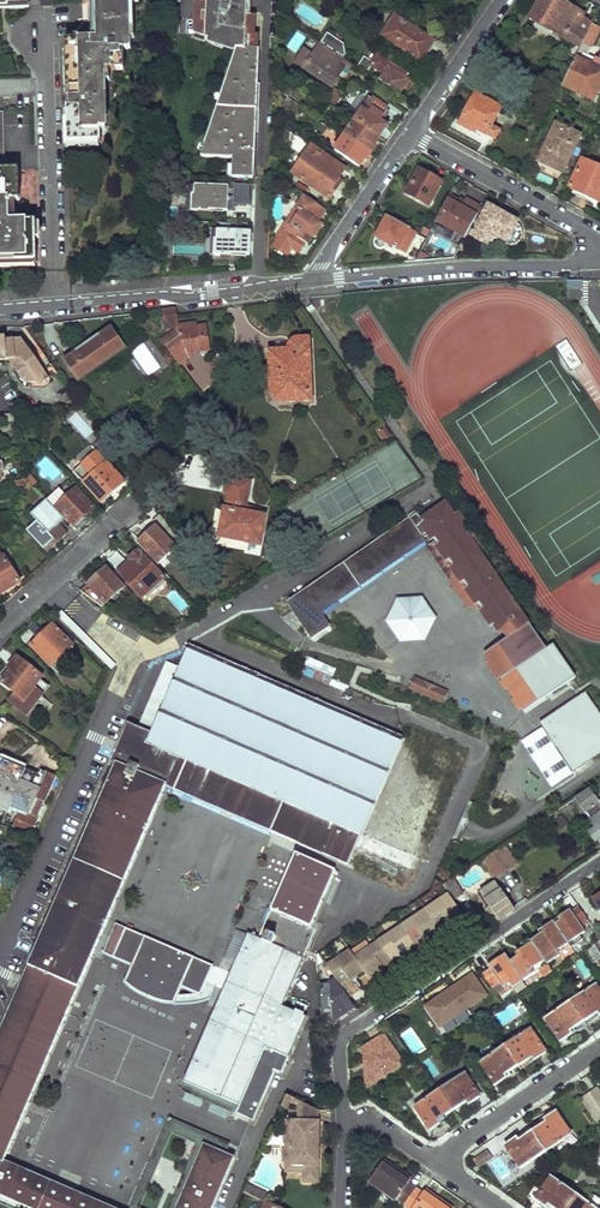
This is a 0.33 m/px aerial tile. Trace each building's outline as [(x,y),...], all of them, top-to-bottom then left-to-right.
[(65,87),(67,140),(101,139),(101,125),(107,124),(106,96),(101,96),(100,79),(105,79),(105,68),(123,67),(123,47),(130,47),(129,18),(134,18),(134,14),(129,14),(129,1),(133,1),(133,0),(81,0),(81,4),(90,3),(91,33),(81,33),(81,39),(68,38),(68,52),(69,66),(69,87),(65,87)] [(194,13),(197,14),(195,21),(199,23),(198,26),(216,27),(218,0),(198,0),(194,13)] [(195,35),(196,35),(208,39),(215,41),(226,45),(239,49),(238,60),(234,60),(232,82),(228,82),(227,94),(223,94),(222,107),(219,106),(218,120),(215,120),(214,132),(211,132),(210,144),(206,145),(206,156),(234,157),(233,177),(253,178),(256,122),(251,122),(252,109),(260,110),(262,84),(258,83),(260,50),(255,50),(256,34),(256,27),(246,27),(247,16),(248,0),(218,0),(216,27),(198,26),(195,35)] [(529,21),(580,47),(591,24),(581,18),(583,15),(555,0),(541,0),(529,21)] [(247,16),(246,27),(256,27),(256,16),(252,16),(247,16)] [(396,17),(382,37),(420,62),(434,41),(396,17)] [(562,85),(576,92),(577,88),(595,96),(599,85),(599,70),(580,61),(582,56),(587,58),(599,30),(599,28),(591,24),(580,47),(579,48),(575,57),(562,85)] [(296,31),(287,48),(298,52),(306,35),(296,31)] [(326,33),(320,43),(323,45),(342,58),(346,53),(345,45),(326,33)] [(196,35),(195,40),(206,44),(208,39),(196,35)] [(342,58),(323,45),(320,43),(318,46),(313,54),(307,50),(303,51),(297,59),(299,63),(305,67),(331,85),(339,73),(334,70),(342,58)] [(376,55),(371,63),(363,57),(356,67),(379,82),(380,81),(399,93),(403,88),(409,77),(376,55)] [(481,68),(474,78),(485,86),(498,67),(491,62),(485,71),(481,68)] [(409,77),(403,88),(406,89),(412,79),(409,77)] [(334,88),(325,102),(330,105),(335,108),(344,94),(334,88)] [(474,95),(457,123),(469,131),(471,127),(493,140),(499,131),(490,126),(500,110),(474,95)] [(387,110),(370,98),(361,111),(354,121),(365,128),(377,137),(385,126),(378,122),(380,119),(387,110)] [(36,268),(35,226),(10,226),(9,206),(20,206),(19,159),(4,159),(3,112),(0,112),(0,269),(36,268)] [(582,133),(554,120),(534,162),(563,175),(582,133)] [(354,121),(344,135),(350,139),(370,153),(374,146),(372,145),(377,137),(365,128),(354,121)] [(344,135),(333,151),(352,164),(357,167),(362,159),(365,160),(370,153),(350,139),(344,135)] [(310,143),(288,174),(329,202),(343,181),(340,179),(347,168),(310,143)] [(566,189),(599,204),(599,165),(580,157),(566,189)] [(417,166),(402,194),(429,208),(444,181),(417,166)] [(193,194),(193,211),(209,211),(210,209),(228,210),(229,186),(196,184),(196,194),(193,194)] [(433,222),(464,239),(482,206),(466,197),(464,202),(449,194),(433,222)] [(324,211),(303,198),(277,237),(278,237),(272,246),(285,254),(291,246),(299,251),(305,243),(308,245),(321,225),(317,222),(324,211)] [(487,203),(467,236),(489,248),(494,239),(505,245),(508,246),(512,246),(515,245),(518,243),(520,240),(522,237),(523,233),(522,229),(520,226),(518,224),(519,221),(487,203)] [(373,239),(372,242),(373,245),(373,247),(375,249),(377,250),(379,250),(382,250),(383,249),(385,248),(387,245),(397,250),(398,248),(404,252),(416,232),(415,231),(386,216),(373,239)] [(215,238),(214,254),(231,255),(231,254),(250,254),(251,230),(218,229),(217,238),(215,238)] [(584,281),(568,281),(568,297),(582,299),(584,281)] [(176,308),(162,310),(165,328),(178,327),(176,308)] [(133,325),(131,322),(118,331),(120,334),(133,325)] [(62,360),(76,379),(124,345),(110,325),(98,334),(97,331),(74,349),(75,351),(62,360)] [(179,335),(163,347),(176,364),(196,351),(207,350),(204,327),(190,329),(190,325),(178,327),(179,332),(179,335)] [(11,360),(11,365),(23,382),(42,383),(57,373),(50,363),(43,369),(39,363),(46,358),(42,352),(38,355),(34,349),(30,351),(20,338),(4,340),(4,337),(0,337),(0,361),(11,360)] [(284,357),(271,358),(273,389),(276,396),(281,400),(308,399),(306,341),(298,341),(292,349),(292,352),(284,353),(284,357)] [(79,403),(64,405),(80,428),(91,420),(79,403)] [(15,421),(14,413),(0,416),(0,423),(15,421)] [(45,457),(36,466),(52,481),(61,472),(45,457)] [(100,457),(78,478),(103,505),(126,484),(100,457)] [(229,492),(221,534),(259,542),(264,517),(252,514),(254,507),(246,505),(251,481),(229,477),(226,491),(229,492)] [(75,489),(56,507),(74,526),(93,507),(75,489)] [(38,491),(31,498),(43,511),(34,520),(39,526),(32,533),(47,551),(66,534),(53,519),(59,514),(38,491)] [(504,677),(546,647),(523,614),(487,561),(488,554),(459,512),(454,515),(446,502),(422,519),(421,519),(461,577),(454,582),(469,603),(481,605),(499,631),(505,632),(508,636),(486,651),(491,658),(503,675),(504,677)] [(421,519),(422,519),(417,513),(410,518),(424,538),(426,537),(430,544),(429,545),(454,582),(461,577),(421,519)] [(128,531),(127,532),(156,564),(180,543),(159,514),(152,521),(156,526),(139,541),(129,530),(128,531)] [(410,518),(287,602),(312,639),(327,629),(321,620),(325,617),(322,613),(426,541),(424,538),(410,518)] [(138,551),(116,572),(141,599),(164,578),(138,551)] [(19,583),(14,574),(18,572),(6,555),(1,558),(0,556),(0,594),(19,583)] [(105,569),(80,592),(101,606),(124,585),(99,557),(99,558),(96,560),(105,569)] [(174,588),(166,594),(181,614),(189,608),(174,588)] [(423,596),(398,598),(387,621),(402,642),(427,641),(438,617),(423,596)] [(321,620),(327,629),(331,626),(325,617),(321,620)] [(51,623),(32,646),(59,671),(67,661),(62,656),(73,644),(51,623)] [(28,1207),(111,1207),(5,1162),(95,952),(108,922),(166,786),(407,890),(468,748),(409,722),(403,738),(189,645),(179,667),(151,733),(137,727),(128,723),(110,763),(115,765),(0,1031),(0,1196),(28,1207)] [(546,647),(504,677),(503,675),(523,713),(578,680),(546,647)] [(42,677),(16,657),(7,669),(10,671),(1,681),(22,698),(17,704),(27,712),(42,693),(34,686),(42,677)] [(491,658),(488,660),(500,677),(503,675),(491,658)] [(151,733),(179,667),(165,661),(137,727),(151,733)] [(448,698),(417,679),(414,683),(419,686),(418,687),(441,701),(442,700),(446,702),(448,698)] [(419,686),(414,683),(411,689),(443,707),(446,702),(442,700),(441,701),(418,687),(419,686)] [(583,689),(520,738),(549,796),(599,755),(599,716),(583,689)] [(7,809),(9,806),(20,810),(13,829),(30,836),(38,817),(36,817),(42,802),(44,803),(56,777),(37,770),(37,773),(0,758),(0,806),(7,809)] [(559,810),(562,815),(570,810),(569,808),(576,803),(579,807),(582,805),(599,832),(599,803),(599,802),(590,788),(559,810)] [(505,847),(481,862),(494,881),(517,865),(505,847)] [(313,929),(338,872),(298,854),(259,940),(249,935),(249,937),(236,967),(231,978),(217,1008),(184,1082),(222,1099),(218,1108),(236,1116),(265,1048),(289,1059),(307,1018),(283,1007),(317,931),(313,929)] [(453,878),(442,885),(449,895),(452,900),(463,893),(453,878)] [(494,882),(480,891),(485,899),(482,901),(489,910),(487,911),(495,922),(513,910),(494,882)] [(449,895),(426,910),(439,930),(447,925),(455,919),(458,924),(465,920),(452,900),(449,895)] [(560,922),(555,925),(568,945),(570,949),(582,941),(579,937),(585,933),(581,929),(589,923),(578,907),(571,912),(569,911),(558,918),(560,922)] [(426,910),(402,926),(416,946),(424,940),(432,935),(435,940),(442,935),(439,930),(426,910)] [(455,919),(447,925),(450,930),(458,924),(455,919)] [(230,976),(110,921),(109,922),(108,922),(95,952),(103,956),(105,952),(134,965),(127,981),(131,986),(137,991),(144,995),(152,999),(163,1002),(174,1004),(182,988),(211,1001),(209,1004),(217,1008),(231,978),(230,977),(230,976)] [(540,935),(531,942),(547,966),(559,957),(556,953),(568,945),(555,925),(552,922),(546,927),(542,930),(543,933),(540,935)] [(402,926),(379,941),(392,961),(400,956),(408,951),(411,956),(419,951),(416,946),(402,926)] [(236,967),(249,937),(238,932),(225,962),(236,967)] [(432,935),(424,940),(427,945),(435,940),(432,935)] [(531,942),(529,939),(521,944),(524,947),(531,942)] [(392,961),(379,941),(371,947),(368,941),(352,951),(368,976),(373,982),(387,973),(384,967),(392,961)] [(517,958),(509,963),(522,983),(539,971),(544,978),(551,973),(552,973),(547,966),(531,942),(524,947),(524,949),(518,953),(517,955),(517,958)] [(583,951),(593,965),(599,960),(599,954),(594,944),(583,951)] [(351,951),(328,966),(337,980),(341,986),(348,982),(355,977),(359,982),(368,976),(352,951),(351,951)] [(408,951),(400,956),(404,961),(411,956),(408,951)] [(490,970),(483,975),(493,990),(500,985),(503,990),(510,986),(512,990),(522,983),(509,963),(504,956),(494,963),(496,965),(490,970)] [(472,976),(425,1007),(439,1028),(486,996),(472,976)] [(355,977),(348,982),(352,987),(359,982),(355,977)] [(337,980),(330,985),(333,1023),(348,1013),(343,1008),(352,1002),(341,986),(337,980)] [(570,1001),(584,1022),(598,1013),(599,1016),(599,991),(595,984),(570,1001)] [(570,1001),(544,1018),(561,1043),(573,1035),(570,1032),(584,1022),(570,1001)] [(352,1002),(343,1008),(348,1013),(356,1008),(352,1002)] [(530,1029),(505,1046),(520,1067),(532,1059),(534,1062),(546,1054),(530,1029)] [(384,1035),(366,1048),(367,1085),(372,1085),(403,1063),(384,1035)] [(505,1046),(481,1063),(497,1087),(507,1080),(505,1077),(520,1067),(505,1046)] [(460,1076),(455,1070),(448,1075),(452,1081),(460,1076)] [(452,1081),(439,1090),(455,1112),(467,1103),(469,1106),(480,1098),(463,1074),(460,1076),(452,1081)] [(222,1099),(184,1082),(180,1092),(218,1108),(222,1099)] [(581,1100),(589,1111),(599,1104),(599,1093),(597,1089),(581,1100)] [(439,1090),(415,1107),(432,1131),(442,1124),(447,1121),(445,1118),(455,1112),(439,1090)] [(287,1108),(292,1096),(287,1094),(282,1106),(287,1108)] [(319,1120),(320,1109),(302,1101),(301,1119),(319,1120)] [(599,1122),(599,1104),(589,1111),(598,1123),(599,1122)] [(546,1122),(532,1131),(545,1151),(571,1134),(555,1110),(543,1118),(546,1122)] [(205,1146),(227,1155),(230,1145),(171,1119),(132,1207),(141,1207),(173,1134),(198,1145),(171,1207),(178,1207),(205,1146)] [(301,1119),(287,1119),(286,1132),(293,1132),(293,1145),(288,1145),(286,1146),(286,1147),(284,1148),(283,1159),(285,1162),(288,1163),(303,1163),(303,1171),(303,1181),(318,1182),(319,1120),(301,1119)] [(516,1136),(504,1144),(512,1154),(520,1168),(545,1151),(532,1131),(518,1140),(516,1136)] [(235,1158),(227,1155),(205,1146),(178,1207),(214,1207),(235,1158)] [(493,1159),(487,1151),(474,1160),(479,1168),(493,1159)] [(520,1168),(512,1154),(506,1158),(514,1171),(520,1168)] [(384,1161),(369,1183),(396,1201),(398,1198),(404,1204),(416,1188),(408,1183),(411,1179),(384,1161)] [(303,1171),(303,1163),(288,1163),(285,1162),(285,1170),(303,1171)] [(534,1200),(546,1207),(547,1205),(551,1207),(566,1207),(577,1193),(553,1175),(534,1200)] [(266,1193),(247,1185),(243,1192),(262,1201),(266,1193)] [(404,1204),(411,1207),(450,1207),(425,1190),(423,1193),(416,1188),(404,1204)] [(566,1207),(598,1207),(577,1193),(566,1207)]
